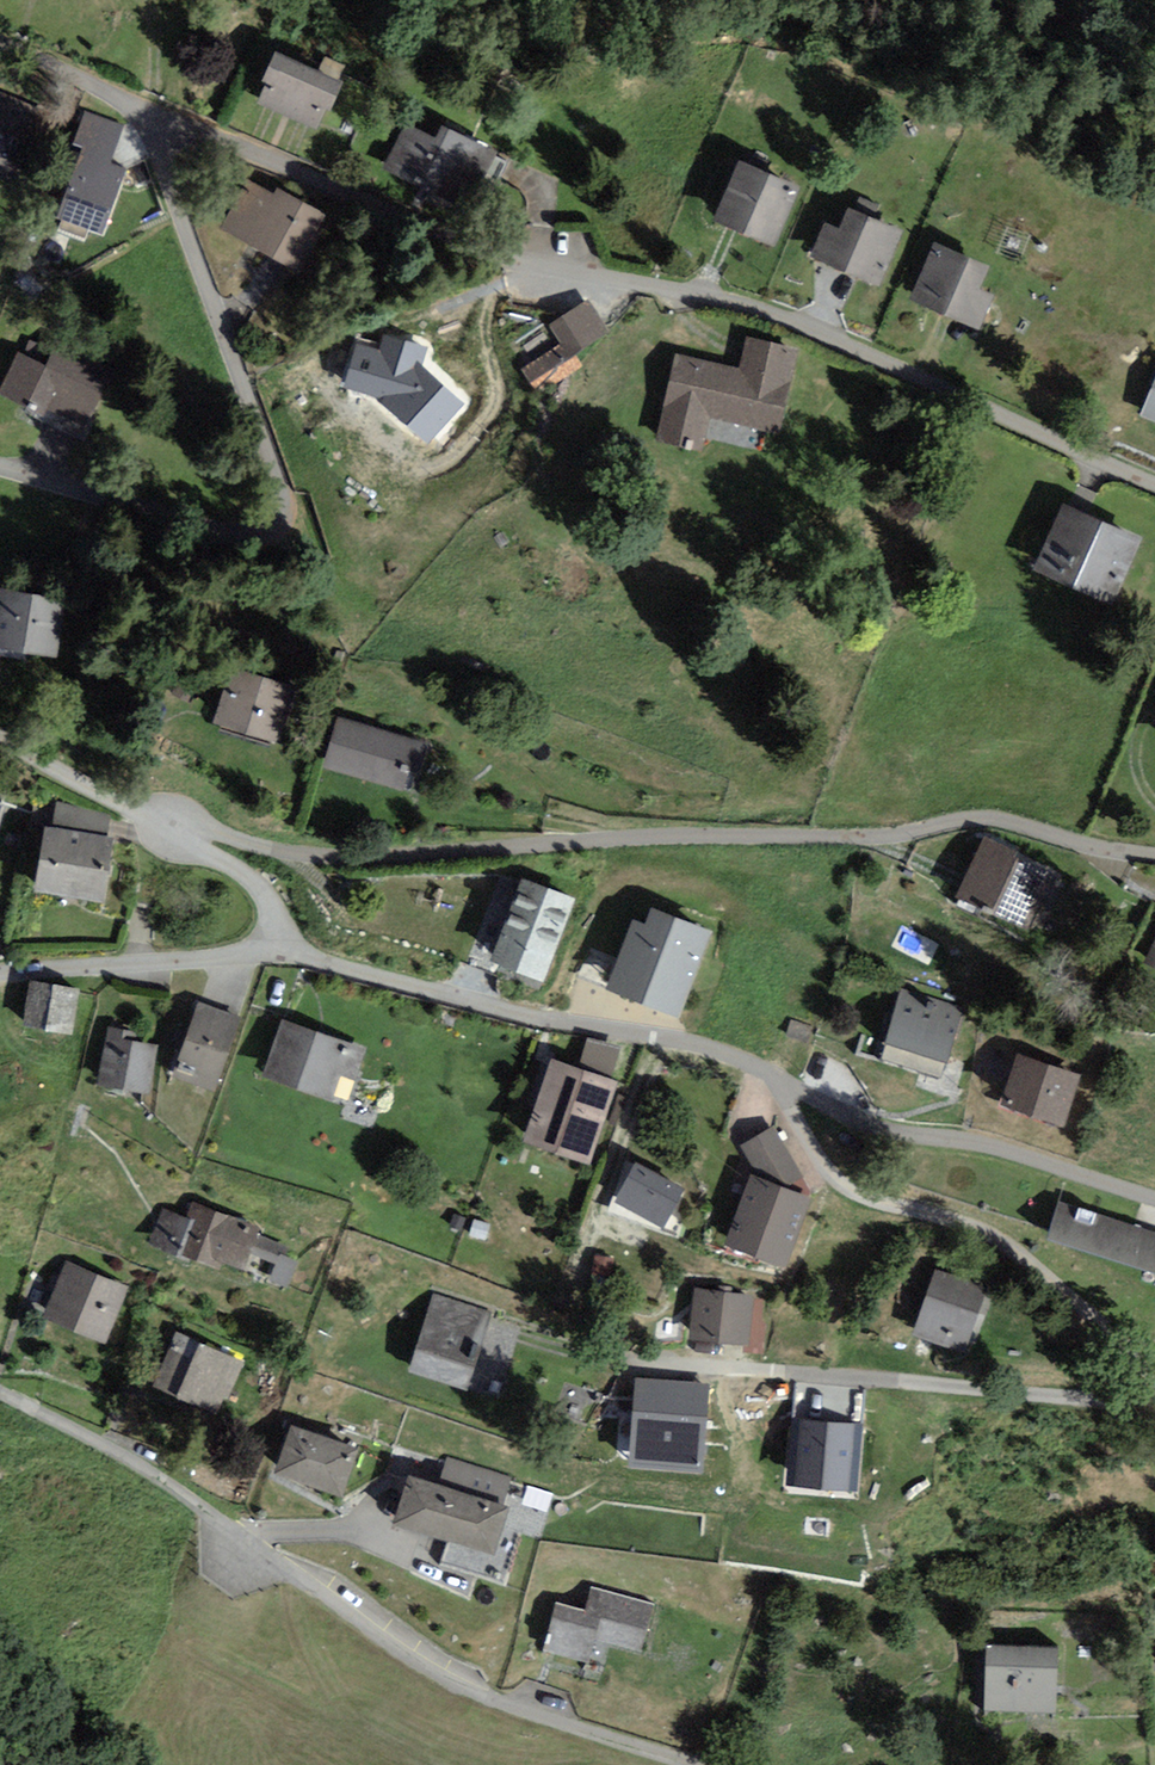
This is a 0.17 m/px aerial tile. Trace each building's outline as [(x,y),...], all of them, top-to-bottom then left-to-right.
[(279,48),(256,93),(315,122),(337,77),(279,48)] [(0,90),(0,170),(7,174),(37,107),(0,90)] [(123,125),(75,108),(65,136),(82,142),(67,184),(112,200),(125,164),(111,159),(123,125)] [(435,134),(406,120),(383,169),(462,206),(492,143),(442,119),(435,134)] [(715,216),(776,241),(800,182),(739,157),(715,216)] [(246,177),(222,219),(298,263),(329,212),(275,180),(269,190),(246,177)] [(810,254),(880,284),(904,227),(849,204),(840,225),(825,218),(810,254)] [(932,236),(906,293),(980,326),(995,292),(977,284),(988,260),(932,236)] [(589,297),(550,322),(562,340),(521,367),(537,392),(582,363),(576,353),(611,330),(589,297)] [(388,347),(378,383),(419,394),(455,430),(493,402),(460,367),(448,363),(452,349),(420,341),(417,355),(388,347)] [(781,370),(714,355),(697,432),(736,440),(743,411),(813,427),(830,351),(788,341),(781,370)] [(48,346),(24,394),(103,433),(132,374),(77,347),(71,358),(48,346)] [(1140,413),(1154,419),(1154,374),(1140,413)] [(1060,498),(1031,566),(1113,598),(1140,535),(1060,498)] [(0,584),(0,643),(56,652),(65,595),(0,584)] [(232,662),(215,717),(278,737),(295,682),(232,662)] [(337,714),(322,763),(413,791),(428,742),(337,714)] [(47,829),(37,881),(100,893),(110,841),(47,829)] [(984,831),(956,891),(1025,924),(1050,870),(1013,852),(1016,846),(984,831)] [(490,953),(543,974),(574,892),(521,872),(490,953)] [(645,918),(632,913),(606,981),(680,1011),(714,925),(650,901),(645,918)] [(71,1030),(78,985),(29,977),(22,1022),(71,1030)] [(966,1007),(902,988),(886,1040),(950,1059),(966,1007)] [(198,999),(172,1073),(215,1088),(241,1014),(198,999)] [(365,1047),(281,1016),(260,1074),(344,1104),(365,1047)] [(106,1024),(95,1082),(147,1092),(157,1042),(132,1038),(133,1029),(106,1024)] [(1016,1050),(1000,1097),(1066,1119),(1081,1072),(1016,1050)] [(621,1083),(560,1065),(537,1143),(598,1161),(621,1083)] [(791,1155),(773,1125),(741,1144),(759,1173),(791,1155)] [(726,1239),(787,1261),(812,1193),(759,1173),(752,1170),(726,1239)] [(1049,1233),(1154,1267),(1154,1232),(1059,1201),(1049,1233)] [(173,1210),(162,1244),(255,1274),(266,1240),(247,1234),(250,1225),(191,1206),(188,1215),(173,1210)] [(69,1265),(48,1314),(104,1338),(125,1289),(69,1265)] [(935,1266),(913,1329),(964,1347),(986,1284),(935,1266)] [(752,1292),(696,1288),(693,1333),(749,1337),(752,1292)] [(429,1299),(411,1365),(472,1381),(489,1315),(429,1299)] [(179,1337),(162,1379),(217,1401),(234,1360),(179,1337)] [(863,1419),(793,1413),(786,1478),(856,1485),(863,1419)] [(293,1422),(276,1464),(339,1489),(356,1448),(293,1422)] [(408,1471),(394,1516),(494,1547),(508,1502),(408,1471)] [(590,1617),(562,1609),(551,1653),(594,1664),(599,1643),(646,1656),(658,1609),(597,1593),(590,1617)] [(986,1646),(987,1704),(1057,1703),(1056,1645),(986,1646)]
